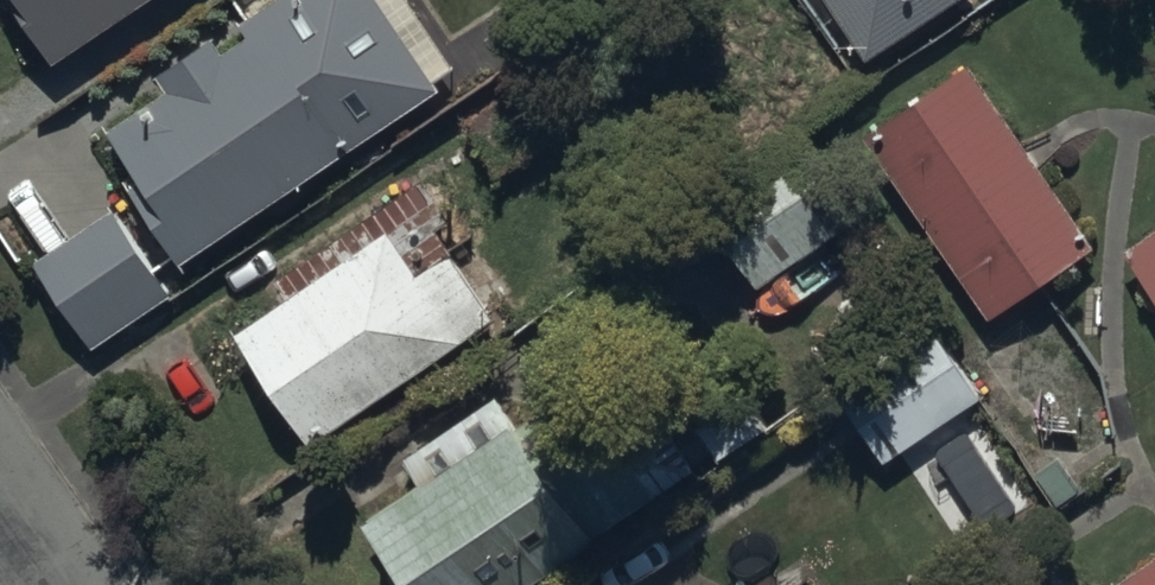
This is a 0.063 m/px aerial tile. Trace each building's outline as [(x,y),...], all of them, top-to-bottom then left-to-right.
[(57,72),(167,0),(10,0),(57,72)] [(110,139),(143,187),(127,198),(180,275),(440,96),(435,89),(455,75),(403,0),(285,0),(240,31),(251,46),(226,63),(214,44),(157,83),(168,99),(110,139)] [(865,67),(969,0),(821,0),(865,67)] [(970,71),(863,145),(991,328),(1098,254),(970,71)] [(695,209),(755,297),(854,229),(794,141),(695,209)] [(115,214),(31,272),(89,357),(174,300),(115,214)] [(1124,257),(1154,302),(1154,235),(1124,257)] [(387,237),(234,341),(310,454),(495,324),(453,261),(418,284),(387,237)] [(926,326),(830,391),(883,470),(980,404),(926,326)] [(694,428),(716,464),(768,433),(746,396),(694,428)] [(598,554),(498,397),(397,461),(416,491),(359,527),(396,584),(550,584),(598,554)] [(1127,584),(1154,584),(1154,566),(1127,584)]
